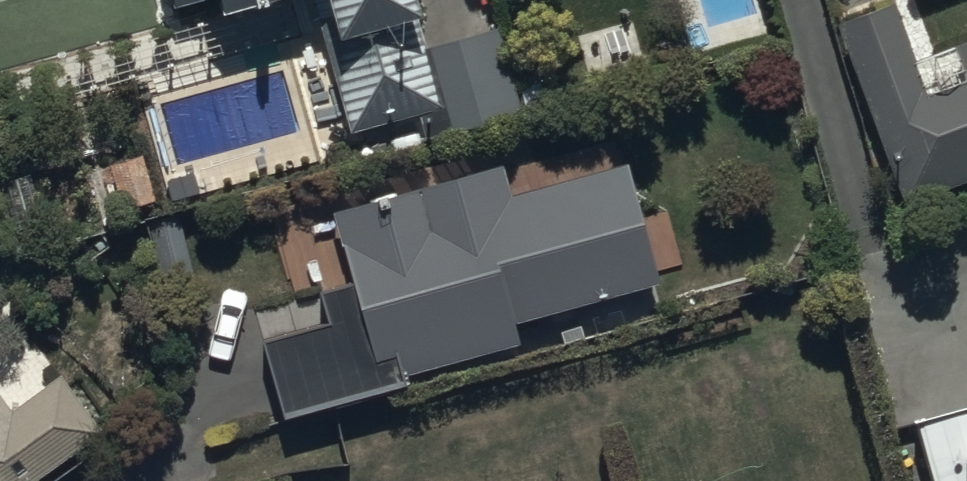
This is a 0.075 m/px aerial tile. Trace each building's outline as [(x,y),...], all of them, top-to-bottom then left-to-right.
[(340,28),(324,33),(349,123),(411,106),(419,135),(525,106),(502,22),(425,43),(413,0),(332,0),(340,28)] [(914,55),(893,0),(879,0),(837,16),(906,197),(966,174),(966,34),(914,55)] [(140,148),(109,157),(123,204),(154,194),(140,148)] [(392,350),(665,277),(632,154),(514,185),(505,154),(408,180),(417,215),(360,230),(368,259),(392,350)] [(178,213),(148,221),(162,276),(192,268),(178,213)] [(392,350),(368,259),(266,286),(291,377),(392,350)] [(104,427),(63,367),(13,403),(0,385),(0,480),(28,480),(104,427)] [(908,403),(929,480),(966,480),(966,387),(908,403)]
